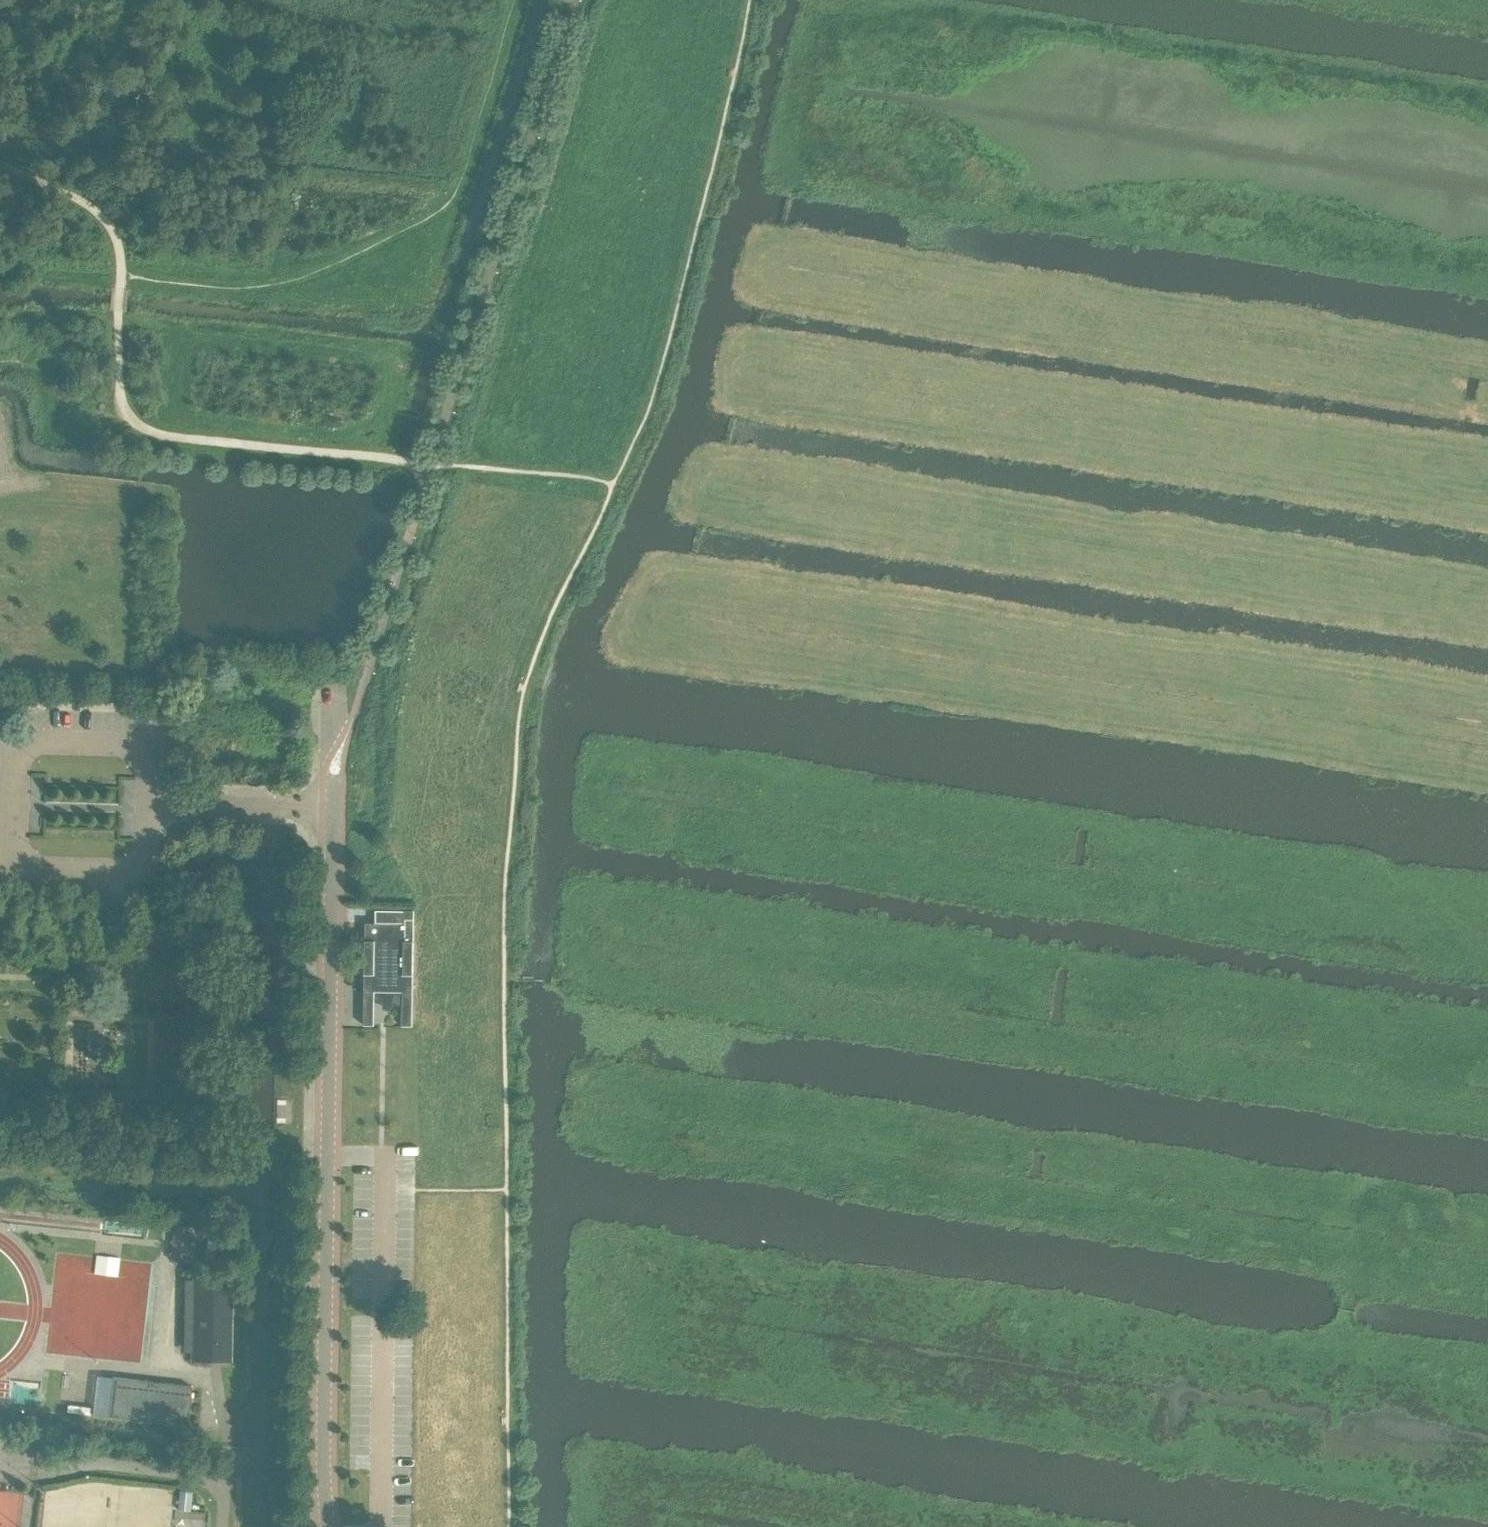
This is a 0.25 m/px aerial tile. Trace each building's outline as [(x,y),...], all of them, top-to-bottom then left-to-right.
[(413,1025),(414,909),(404,909),(404,910),(376,909),(376,922),(365,922),(364,1024),(374,1024),(375,998),(402,1004),(402,1025),(413,1025)] [(95,1257),(94,1273),(117,1276),(119,1260),(119,1257),(96,1254),(95,1257)] [(191,1359),(231,1359),(232,1279),(192,1279),(191,1359)] [(187,1425),(192,1386),(112,1376),(108,1416),(187,1425)] [(179,1490),(177,1509),(189,1510),(191,1492),(179,1490)]
